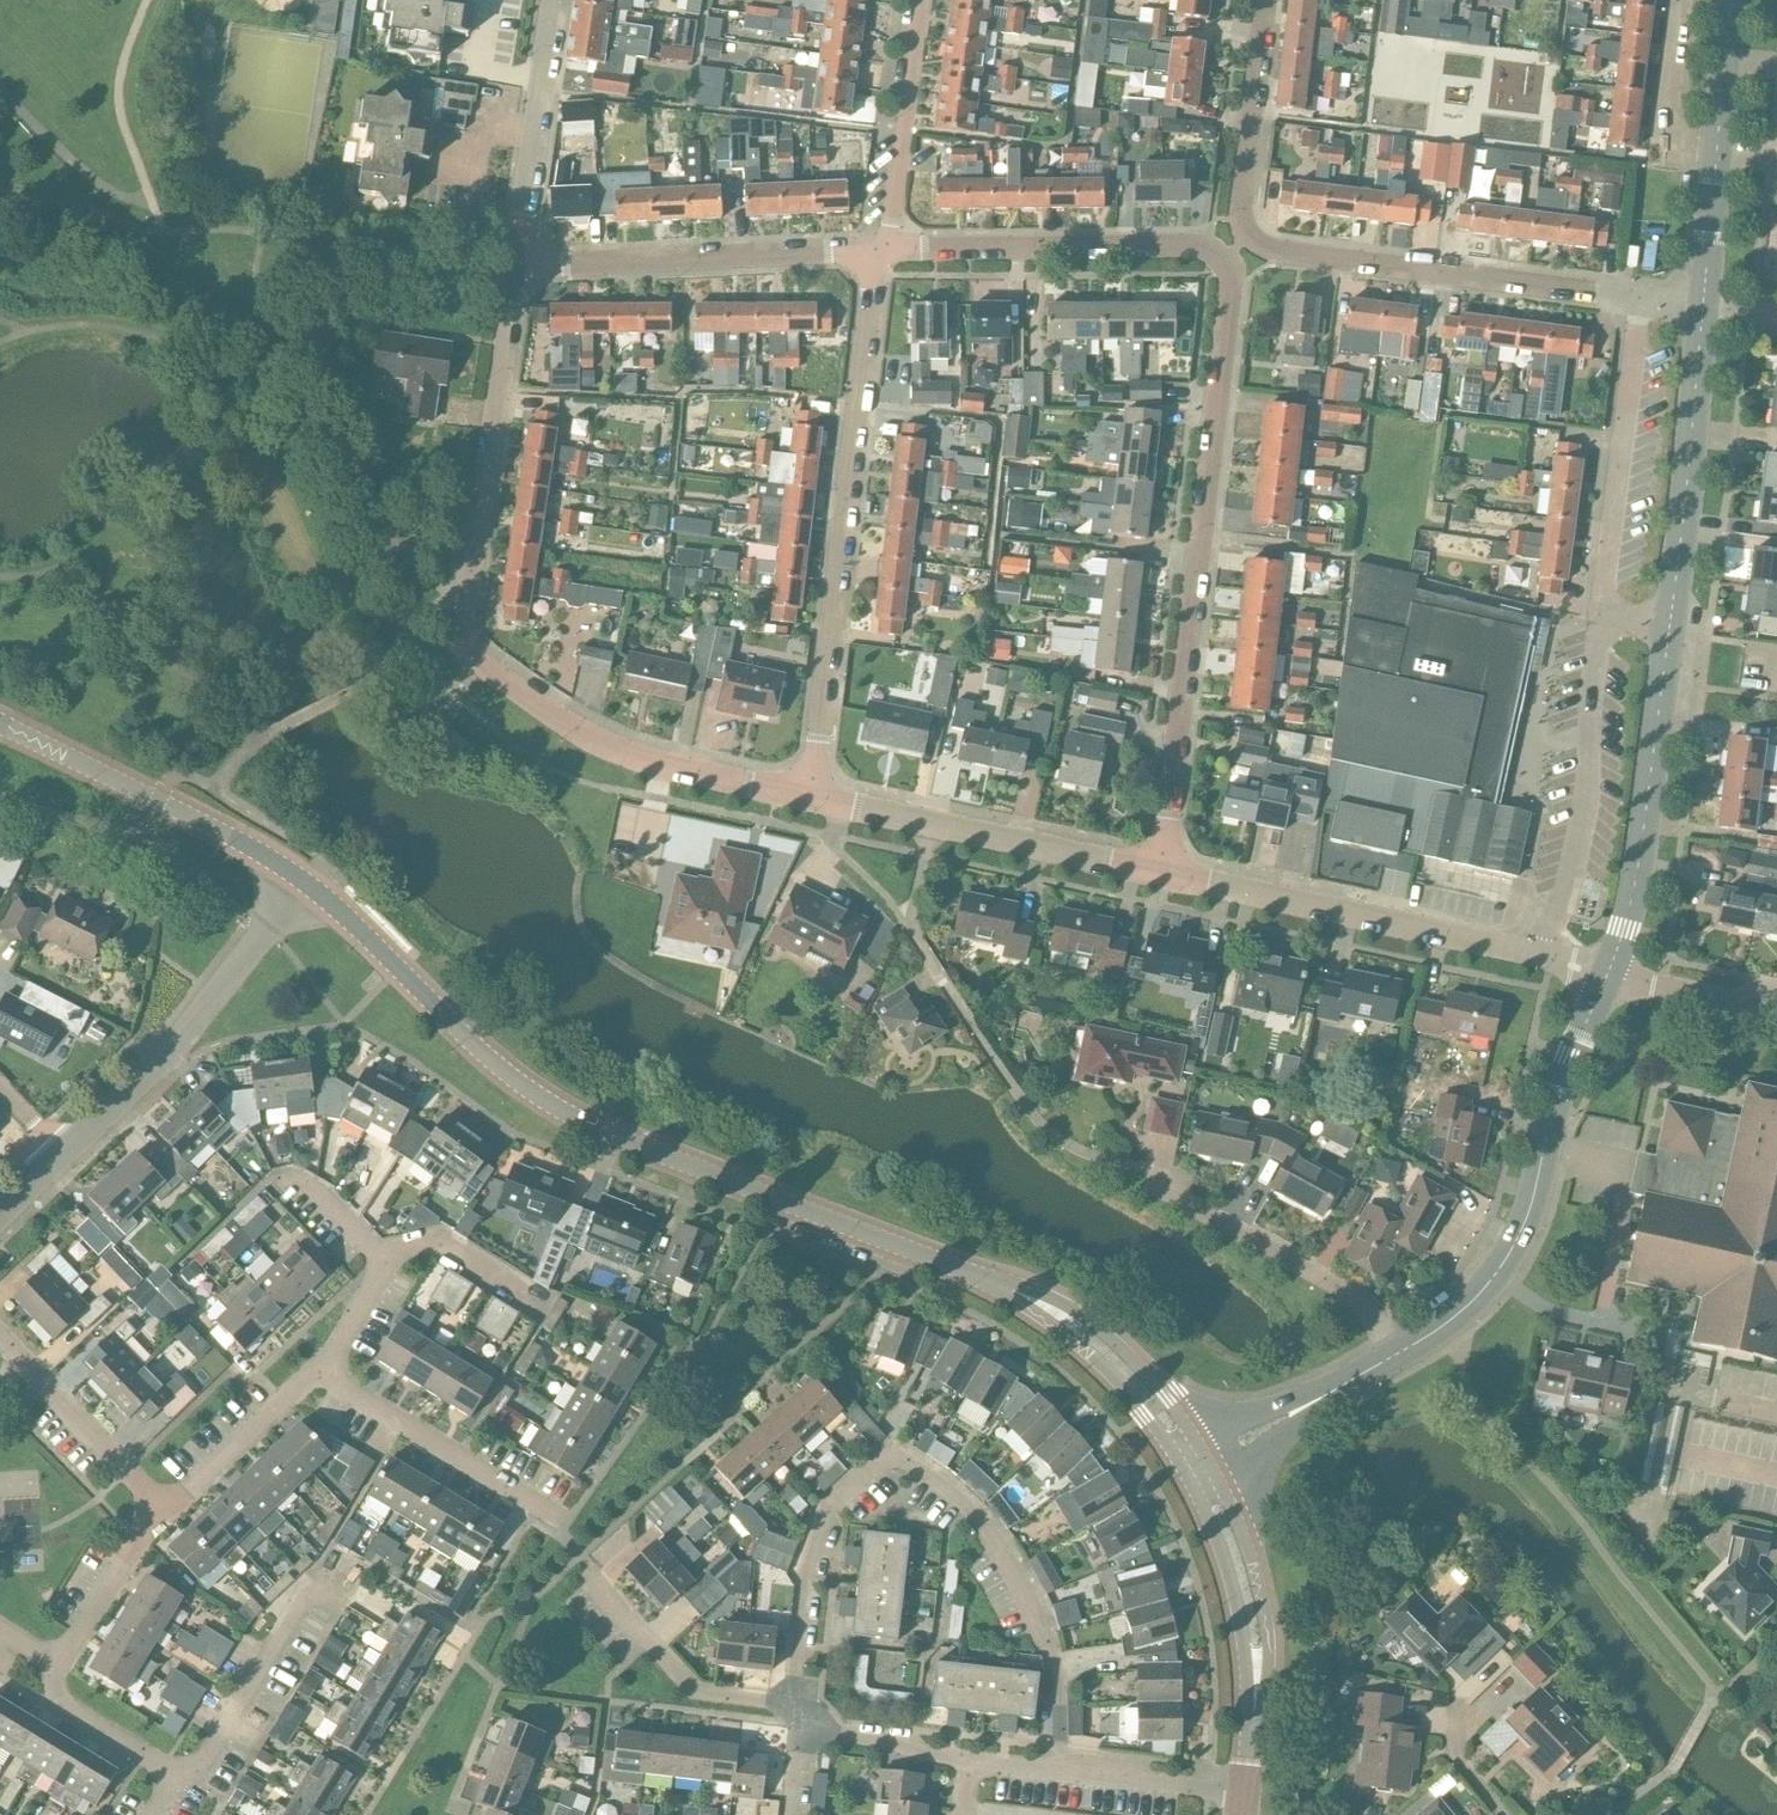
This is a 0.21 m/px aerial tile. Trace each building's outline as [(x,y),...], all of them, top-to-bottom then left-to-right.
[(333,0),(317,0),(312,34),(334,37),(339,1),(333,0)] [(336,60),(348,61),(357,0),(345,0),(339,41),(336,60)] [(408,56),(415,66),(426,59),(441,61),(445,32),(468,36),(472,12),(443,8),(445,0),(387,0),(385,16),(394,17),(388,53),(408,56)] [(576,4),(613,9),(612,10),(631,13),(633,0),(576,0),(576,4)] [(686,14),(700,16),(703,0),(689,0),(686,14)] [(787,20),(807,23),(807,24),(825,26),(862,32),(866,3),(847,0),(829,0),(827,14),(779,7),(777,18),(787,19),(787,20)] [(989,18),(991,0),(954,0),(952,13),(989,18)] [(1176,16),(1208,20),(1210,0),(1178,0),(1176,16)] [(1287,25),(1324,30),(1326,17),(1315,15),(1317,0),(1315,0),(1290,0),(1287,25)] [(1387,36),(1403,38),(1408,0),(1391,0),(1387,36)] [(1501,28),(1513,29),(1517,0),(1504,0),(1501,28)] [(1655,0),(1627,0),(1627,5),(1654,8),(1655,0)] [(1627,6),(1609,4),(1595,2),(1594,4),(1579,2),(1578,14),(1625,21),(1623,33),(1650,37),(1654,8),(1627,5),(1627,6)] [(576,4),(572,32),(651,43),(653,29),(611,22),(613,9),(576,4)] [(1007,10),(1006,20),(1023,22),(1024,12),(1023,12),(1007,10)] [(1165,28),(1166,15),(1142,12),(1140,24),(1165,28)] [(952,13),(948,42),(984,48),(987,31),(1021,36),(1023,22),(1006,20),(989,18),(952,13)] [(1163,43),(1163,39),(1165,28),(1140,24),(1089,17),(1087,33),(1105,35),(1105,39),(1151,45),(1151,41),(1163,43)] [(1334,19),(1333,31),(1347,33),(1348,20),(1334,19)] [(773,31),(790,34),(805,36),(807,24),(807,23),(787,20),(787,21),(775,20),(773,31)] [(1324,30),(1287,25),(1283,52),(1326,58),(1328,43),(1312,41),(1313,30),(1324,31),(1324,30)] [(1466,44),(1468,29),(1439,25),(1437,40),(1466,44)] [(825,26),(822,55),(858,60),(862,32),(825,26)] [(1469,30),(1468,44),(1488,47),(1489,33),(1469,30)] [(648,60),(651,43),(572,32),(568,59),(598,64),(597,75),(624,78),(627,57),(648,60)] [(1647,64),(1650,37),(1623,33),(1620,61),(1647,64)] [(1171,56),(1157,54),(1157,53),(1127,49),(1125,68),(1147,71),(1154,71),(1201,77),(1205,44),(1173,40),(1171,56)] [(704,42),(702,58),(720,60),(722,44),(704,42)] [(984,48),(948,42),(944,71),(980,76),(984,48)] [(1602,61),(1603,48),(1589,46),(1588,59),(1602,61)] [(1283,52),(1280,80),(1307,83),(1310,57),(1326,59),(1326,58),(1283,52)] [(804,81),(855,88),(858,60),(822,55),(819,71),(785,66),(784,77),(784,79),(799,81),(804,81)] [(1052,58),(1050,79),(1070,82),(1072,60),(1052,58)] [(1601,74),(1602,61),(1588,59),(1586,72),(1601,74)] [(1620,61),(1616,89),(1643,93),(1647,64),(1620,61)] [(1075,108),(1093,110),(1098,67),(1081,64),(1075,108)] [(1001,67),(1000,79),(1016,81),(1017,69),(1001,67)] [(944,71),(940,100),(976,106),(978,91),(999,94),(1000,92),(1015,93),(1016,81),(1000,79),(980,76),(944,71)] [(1201,77),(1154,71),(1147,71),(1145,89),(1167,91),(1166,107),(1197,110),(1201,77)] [(1327,73),(1326,86),(1341,88),(1342,75),(1327,73)] [(760,74),(758,87),(782,91),(798,93),(799,81),(784,79),(784,77),(760,74)] [(627,95),(629,79),(624,78),(597,75),(595,75),(593,91),(627,95)] [(366,148),(363,170),(359,194),(380,197),(388,207),(399,200),(407,201),(413,159),(430,161),(433,138),(428,137),(430,125),(465,130),(468,116),(471,116),(473,102),(476,103),(479,86),(424,78),(419,109),(404,107),(397,96),(386,103),(364,100),(357,147),(366,148)] [(1280,80),(1277,108),(1316,113),(1319,97),(1305,96),(1307,83),(1280,80)] [(851,117),(855,88),(804,81),(800,110),(814,112),(851,117)] [(1053,85),(1051,101),(1067,103),(1068,87),(1053,85)] [(1326,86),(1324,99),(1346,101),(1347,89),(1341,88),(1326,86)] [(1639,120),(1643,93),(1616,89),(1612,117),(1639,120)] [(1560,111),(1595,115),(1596,103),(1562,98),(1560,111)] [(940,100),(936,129),(972,134),(972,133),(1024,140),(1025,128),(995,124),(996,121),(974,118),(976,106),(940,100)] [(593,101),(562,103),(563,138),(595,136),(593,101)] [(1129,102),(1128,115),(1155,117),(1156,105),(1129,102)] [(1100,128),(1101,110),(1077,109),(1076,127),(1100,128)] [(1612,117),(1595,115),(1560,111),(1556,110),(1554,123),(1611,131),(1609,146),(1635,149),(1639,120),(1612,117)] [(1134,116),(1119,116),(1119,138),(1128,138),(1134,131),(1134,116)] [(746,217),(780,216),(779,186),(762,187),(759,150),(750,150),(749,120),(730,118),(731,139),(732,170),(745,170),(745,188),(745,193),(746,217)] [(1163,119),(1162,133),(1186,136),(1187,121),(1163,119)] [(1199,135),(1198,140),(1215,142),(1216,128),(1202,126),(1199,126),(1199,135)] [(780,216),(815,214),(813,185),(795,186),(792,131),(777,132),(780,186),(779,186),(780,216)] [(1302,132),(1301,148),(1317,149),(1318,134),(1302,132)] [(825,133),(815,134),(816,150),(827,149),(825,133)] [(1352,218),(1384,223),(1394,138),(1382,136),(1375,194),(1355,191),(1352,218)] [(1394,138),(1384,223),(1414,226),(1414,222),(1429,224),(1431,202),(1416,200),(1416,199),(1405,198),(1406,185),(1402,185),(1408,139),(1394,138)] [(717,139),(718,170),(732,170),(731,139),(717,139)] [(1331,149),(1329,164),(1341,166),(1344,141),(1333,140),(1332,149),(1331,149)] [(684,165),(685,190),(687,220),(722,218),(721,188),(702,189),(700,142),(683,143),(684,165)] [(992,143),(980,143),(981,154),(993,154),(992,143)] [(1425,144),(1419,181),(1445,185),(1450,148),(1425,144)] [(630,160),(614,161),(613,145),(602,146),(603,175),(630,174),(630,160)] [(1452,146),(1445,189),(1469,193),(1475,150),(1452,146)] [(1327,178),(1329,164),(1331,149),(1320,147),(1315,186),(1297,184),(1297,185),(1282,183),(1280,205),(1294,206),(1293,211),(1323,215),(1327,188),(1328,178),(1327,178)] [(1021,182),(1021,164),(1020,149),(1008,150),(1008,182),(992,182),(992,209),(1020,209),(1020,182),(1021,182)] [(1033,149),(1020,149),(1021,164),(1033,163),(1033,149)] [(1063,164),(1076,163),(1076,149),(1072,149),(1063,150),(1063,164)] [(1089,163),(1089,162),(1089,149),(1072,149),(1076,149),(1076,163),(1089,163)] [(967,182),(966,163),(964,163),(964,150),(952,150),(952,182),(936,183),(937,210),(965,210),(964,182),(967,182)] [(977,150),(976,150),(964,150),(964,163),(966,163),(977,163),(977,150)] [(826,151),(811,152),(812,167),(827,167),(826,151)] [(1540,156),(1524,154),(1522,168),(1538,170),(1540,156)] [(665,159),(649,160),(650,173),(665,172),(665,166),(665,159)] [(552,190),(554,220),(573,219),(575,226),(587,226),(588,218),(591,218),(590,189),(569,190),(573,164),(559,162),(555,190),(552,190)] [(1568,181),(1565,196),(1581,198),(1583,183),(1605,186),(1601,211),(1618,213),(1625,170),(1575,162),(1572,181),(1568,181)] [(1140,184),(1134,184),(1134,203),(1162,203),(1162,165),(1140,166),(1140,184)] [(1184,165),(1162,165),(1162,203),(1190,203),(1190,183),(1184,183),(1184,165)] [(1496,186),(1508,188),(1510,171),(1498,169),(1496,186)] [(1532,214),(1518,212),(1524,173),(1510,171),(1508,188),(1506,201),(1501,238),(1529,241),(1532,214)] [(1048,181),(1047,181),(1047,172),(1035,172),(1035,182),(1021,182),(1020,182),(1020,209),(1048,209),(1048,181)] [(1061,181),(1048,181),(1048,209),(1076,209),(1076,181),(1075,181),(1075,174),(1061,174),(1061,181)] [(1532,214),(1529,241),(1559,245),(1562,218),(1565,196),(1568,181),(1557,179),(1555,191),(1537,189),(1534,214),(1532,214)] [(1104,209),(1104,185),(1104,181),(1076,181),(1076,209),(1104,209)] [(992,182),(967,182),(964,182),(965,210),(992,209),(992,182)] [(848,183),(824,184),(813,185),(815,214),(849,213),(848,183)] [(1323,215),(1352,218),(1355,191),(1327,188),(1323,215)] [(652,222),(687,220),(685,190),(651,192),(652,222)] [(652,222),(651,192),(615,193),(617,223),(652,222)] [(1471,234),(1501,238),(1506,201),(1488,199),(1487,208),(1473,206),(1472,208),(1460,206),(1457,228),(1471,229),(1471,234)] [(1595,222),(1562,218),(1559,245),(1591,249),(1592,245),(1606,247),(1609,225),(1595,223),(1595,222)] [(1285,365),(1313,368),(1315,351),(1312,350),(1314,337),(1322,338),(1324,320),(1317,319),(1319,300),(1288,297),(1284,333),(1288,333),(1285,365)] [(1343,327),(1340,350),(1340,357),(1354,358),(1355,352),(1354,352),(1357,329),(1381,332),(1384,306),(1350,301),(1346,327),(1343,327)] [(726,386),(726,306),(696,307),(696,335),(715,335),(716,386),(726,386)] [(756,306),(726,306),(726,386),(740,386),(740,352),(740,335),(756,335),(756,306)] [(773,335),(773,368),(773,390),(787,390),(787,368),(787,306),(756,306),(756,335),(773,335)] [(787,306),(787,368),(787,390),(800,389),(799,368),(799,333),(817,333),(817,332),(831,332),(831,311),(817,311),(817,306),(787,306)] [(929,360),(949,360),(949,341),(944,341),(944,306),(914,306),(914,345),(920,345),(920,364),(913,364),(913,383),(912,383),(912,405),(951,404),(951,383),(929,383),(929,360)] [(1012,365),(1012,362),(1012,338),(1009,338),(1009,306),(972,306),(972,339),(997,340),(997,365),(1012,365)] [(1048,341),(1063,341),(1063,375),(1077,375),(1076,306),(1048,306),(1048,341)] [(1103,306),(1076,306),(1077,375),(1087,375),(1087,357),(1091,357),(1091,341),(1103,341),(1103,306)] [(1103,306),(1103,341),(1121,341),(1121,375),(1131,375),(1131,306),(1103,306)] [(1175,306),(1131,306),(1131,375),(1141,375),(1141,356),(1143,356),(1143,341),(1175,341),(1175,306)] [(1381,332),(1382,332),(1379,355),(1415,360),(1419,336),(1415,336),(1418,310),(1384,306),(1381,332)] [(581,335),(580,307),(550,307),(550,334),(563,334),(563,369),(581,369),(582,335),(581,335)] [(611,335),(611,307),(580,307),(581,335),(582,335),(581,369),(595,369),(595,354),(593,354),(593,335),(611,335)] [(641,335),(641,307),(611,307),(611,335),(641,335)] [(672,335),(672,307),(641,307),(641,335),(672,335)] [(1442,340),(1441,348),(1468,352),(1466,365),(1472,365),(1470,380),(1472,381),(1470,393),(1459,392),(1457,411),(1468,413),(1478,414),(1480,395),(1490,319),(1460,315),(1459,320),(1445,318),(1442,340)] [(1490,319),(1480,395),(1489,396),(1496,383),(1500,348),(1517,350),(1520,323),(1490,319)] [(1550,327),(1520,323),(1517,350),(1534,353),(1526,416),(1540,417),(1542,406),(1545,373),(1548,355),(1547,355),(1550,327)] [(1547,355),(1548,355),(1553,355),(1577,359),(1577,357),(1592,359),(1594,338),(1580,336),(1581,331),(1550,327),(1547,355)] [(451,344),(380,334),(374,375),(408,380),(403,416),(434,421),(439,385),(445,386),(451,344)] [(641,353),(640,370),(654,370),(655,353),(642,353),(641,353)] [(1325,401),(1342,403),(1347,373),(1330,370),(1325,401)] [(583,371),(582,387),(594,387),(595,372),(583,371)] [(1545,373),(1542,406),(1555,407),(1557,391),(1556,391),(1558,375),(1545,373)] [(1024,407),(1044,407),(1044,374),(1024,374),(1026,405),(1025,405),(1024,407)] [(637,375),(615,375),(615,393),(637,393),(637,375)] [(1140,382),(1140,376),(1130,376),(1130,402),(1162,402),(1162,382),(1140,382)] [(1299,377),(1298,394),(1317,395),(1318,378),(1299,377)] [(1421,418),(1435,419),(1440,380),(1426,378),(1421,418)] [(1423,383),(1408,381),(1404,410),(1419,412),(1423,383)] [(1104,388),(1103,403),(1122,403),(1122,388),(1104,388)] [(963,395),(962,410),(984,412),(985,400),(986,397),(975,396),(963,395)] [(1078,406),(1091,406),(1091,395),(1078,395),(1078,406)] [(1512,395),(1511,405),(1509,418),(1520,419),(1523,397),(1512,395)] [(1488,414),(1509,418),(1511,405),(1490,402),(1488,414)] [(1362,410),(1324,405),(1322,420),(1360,425),(1362,410)] [(1264,436),(1301,440),(1304,411),(1267,406),(1264,436)] [(1161,414),(1129,410),(1126,410),(1122,437),(1090,434),(1088,451),(1155,459),(1161,414)] [(604,456),(589,453),(554,448),(557,430),(556,430),(558,415),(537,412),(535,427),(530,426),(526,456),(588,465),(602,468),(604,456)] [(792,444),(791,456),(818,460),(822,430),(817,429),(819,415),(797,412),(796,427),(794,427),(792,444)] [(1006,417),(1004,438),(1028,440),(1030,419),(1006,417)] [(971,421),(969,438),(980,440),(980,445),(990,446),(993,428),(985,423),(971,421)] [(898,439),(894,469),(957,476),(957,474),(984,478),(986,460),(972,458),(957,456),(956,464),(943,463),(943,459),(923,457),(925,442),(924,442),(925,427),(904,425),(902,439),(898,439)] [(1320,433),(1319,442),(1330,443),(1331,435),(1329,435),(1329,434),(1320,433)] [(1297,469),(1298,469),(1301,440),(1264,436),(1260,465),(1297,469)] [(1026,461),(1028,440),(1004,438),(1002,459),(1026,461)] [(1077,438),(1076,447),(1087,448),(1088,439),(1077,438)] [(758,440),(757,452),(773,454),(775,442),(758,440)] [(1337,444),(1330,443),(1319,442),(1317,457),(1335,459),(1337,444)] [(436,444),(434,463),(448,464),(450,445),(436,444)] [(1552,488),(1579,492),(1583,462),(1578,461),(1579,446),(1559,444),(1557,458),(1555,458),(1554,473),(1534,471),(1534,474),(1519,472),(1517,485),(1534,487),(1551,489),(1552,488)] [(681,446),(679,460),(694,462),(696,447),(681,446)] [(1152,486),(1155,459),(1088,451),(1087,462),(1119,466),(1117,481),(1152,486)] [(758,468),(757,483),(787,487),(815,490),(818,460),(791,456),(760,453),(759,466),(758,468)] [(521,486),(548,490),(550,473),(586,478),(588,465),(526,456),(521,486)] [(1776,491),(1776,458),(1767,456),(1763,489),(1776,491)] [(1442,472),(1458,474),(1461,459),(1445,457),(1442,472)] [(1485,464),(1483,480),(1515,484),(1517,469),(1485,464)] [(1257,494),(1294,499),(1296,482),(1314,484),(1314,487),(1332,489),(1334,474),(1298,469),(1297,469),(1260,465),(1257,494)] [(894,469),(891,499),(918,502),(938,504),(939,496),(940,487),(954,488),(965,490),(966,478),(957,477),(957,476),(894,469)] [(1008,469),(1006,488),(1030,490),(1031,471),(1008,469)] [(1149,512),(1152,486),(1117,481),(1115,495),(1101,493),(1101,496),(1082,493),(1080,504),(1149,512)] [(752,500),(750,513),(765,515),(767,516),(783,517),(811,520),(815,490),(787,487),(759,484),(757,497),(757,501),(752,500)] [(1533,499),(1534,487),(1517,485),(1515,497),(1533,499)] [(516,516),(543,520),(548,490),(521,486),(516,516)] [(1575,522),(1579,492),(1552,488),(1551,489),(1548,518),(1575,522)] [(1776,525),(1776,491),(1763,489),(1758,522),(1776,525)] [(1253,524),(1277,527),(1291,528),(1294,499),(1257,494),(1253,524)] [(891,499),(887,529),(967,538),(978,539),(979,527),(916,520),(918,502),(891,499)] [(1026,519),(1028,504),(1009,503),(1006,528),(1025,530),(1026,519)] [(1149,512),(1080,504),(1075,504),(1074,513),(1079,514),(1079,517),(1112,522),(1110,535),(1146,540),(1149,512)] [(564,511),(562,523),(579,525),(580,513),(564,511)] [(724,511),(722,524),(737,526),(738,512),(724,511)] [(1454,511),(1452,523),(1468,525),(1470,513),(1454,511)] [(750,513),(749,525),(757,526),(761,527),(764,527),(765,515),(750,513)] [(759,541),(759,544),(780,547),(808,550),(811,520),(783,517),(767,516),(765,515),(764,527),(761,527),(759,541)] [(512,546),(539,550),(543,520),(516,516),(512,546)] [(1571,552),(1575,522),(1548,518),(1545,536),(1511,531),(1509,544),(1571,552)] [(562,523),(560,535),(577,537),(579,525),(562,523)] [(1327,533),(1327,530),(1310,528),(1308,542),(1338,545),(1339,534),(1327,533)] [(887,529),(884,559),(911,562),(913,544),(965,551),(967,538),(887,529)] [(1541,579),(1539,593),(1560,596),(1562,582),(1567,582),(1571,552),(1509,544),(1493,542),(1491,560),(1508,562),(1509,556),(1522,558),(1522,559),(1542,562),(1540,580),(1541,579)] [(512,546),(507,575),(534,580),(534,579),(539,550),(512,546)] [(743,572),(742,573),(804,580),(808,550),(780,547),(778,564),(744,559),(743,572)] [(1071,566),(1073,549),(1057,547),(1055,564),(1071,566)] [(1751,583),(1776,586),(1776,553),(1755,550),(1751,583)] [(1000,573),(1024,576),(1028,577),(1029,561),(1002,557),(1000,573)] [(1304,571),(1322,573),(1323,559),(1306,557),(1304,571)] [(884,559),(880,589),(907,592),(925,594),(942,596),(963,599),(964,585),(909,578),(911,562),(884,559)] [(1092,559),(1089,576),(1072,574),(1071,585),(1139,593),(1143,565),(1092,559)] [(1245,591),(1282,595),(1286,566),(1249,562),(1245,591)] [(1348,765),(1436,784),(1497,797),(1536,620),(1416,590),(1419,577),(1357,563),(1331,761),(1348,765)] [(555,569),(553,582),(568,584),(570,572),(555,569)] [(685,600),(687,571),(670,569),(669,588),(672,589),(671,599),(685,600)] [(728,570),(727,582),(775,589),(773,606),(775,606),(773,621),(794,624),(796,609),(800,610),(804,580),(742,573),(743,572),(728,570)] [(568,584),(553,582),(534,579),(534,580),(507,575),(502,605),(507,606),(505,621),(526,624),(528,609),(529,610),(532,591),(566,596),(568,584)] [(994,603),(1019,606),(1021,585),(997,583),(994,603)] [(1751,583),(1746,616),(1759,618),(1757,634),(1776,636),(1776,586),(1751,583)] [(1136,620),(1139,593),(1071,585),(1070,595),(1089,598),(1089,600),(1103,601),(1101,616),(1136,620)] [(878,604),(876,619),(881,620),(879,634),(901,637),(903,622),(904,622),(906,605),(907,592),(880,589),(878,604)] [(1500,589),(1499,595),(1515,598),(1516,591),(1500,589)] [(1245,591),(1242,620),(1279,625),(1282,595),(1245,591)] [(925,594),(924,607),(941,609),(942,596),(925,594)] [(752,611),(750,627),(764,629),(765,630),(766,626),(767,613),(752,611)] [(1297,629),(1315,631),(1317,615),(1299,613),(1297,629)] [(1101,616),(1099,629),(1086,627),(1085,631),(1054,627),(1052,638),(1133,648),(1136,620),(1101,616)] [(1279,625),(1242,620),(1238,650),(1275,654),(1279,625)] [(701,624),(693,662),(709,665),(717,628),(701,624)] [(718,628),(707,678),(724,682),(718,710),(741,715),(742,711),(775,718),(784,676),(729,664),(737,631),(718,628)] [(1129,675),(1133,648),(1052,638),(1051,652),(1096,658),(1094,671),(1106,672),(1129,675)] [(986,640),(985,662),(1004,663),(1005,641),(986,640)] [(1294,657),(1312,660),(1314,644),(1296,642),(1294,657)] [(579,666),(610,673),(614,654),(582,647),(579,666)] [(1238,650),(1235,679),(1272,684),(1275,654),(1238,650)] [(692,667),(631,653),(623,690),(684,703),(692,667)] [(958,658),(939,655),(928,706),(947,710),(958,658)] [(992,681),(1008,684),(1011,670),(995,667),(992,681)] [(1290,687),(1309,689),(1310,673),(1292,671),(1290,687)] [(1268,713),(1268,712),(1278,713),(1280,701),(1270,700),(1272,684),(1235,679),(1231,709),(1268,713)] [(1067,680),(1063,699),(1117,711),(1120,698),(1092,691),(1093,689),(1082,686),(1082,684),(1067,680)] [(959,761),(991,768),(997,737),(981,733),(985,715),(972,712),(974,703),(958,700),(952,728),(966,731),(959,761)] [(931,716),(871,703),(863,741),(923,754),(931,716)] [(1286,723),(1304,724),(1306,710),(1287,708),(1286,723)] [(997,737),(991,768),(1022,775),(1029,744),(1045,748),(1052,715),(1033,711),(1030,725),(1017,722),(1013,740),(997,737)] [(1070,732),(1064,760),(1059,783),(1095,791),(1102,759),(1099,759),(1102,743),(1120,747),(1125,726),(1085,718),(1081,735),(1070,732)] [(1242,730),(1240,741),(1261,746),(1264,735),(1242,730)] [(1762,773),(1763,771),(1766,744),(1730,739),(1726,769),(1762,773)] [(1222,818),(1253,825),(1269,751),(1239,744),(1235,763),(1252,766),(1247,789),(1229,785),(1222,818)] [(1269,751),(1253,825),(1285,831),(1292,798),(1274,795),(1283,754),(1269,751)] [(1330,841),(1364,848),(1372,811),(1340,804),(1348,765),(1331,761),(1324,808),(1337,811),(1330,841)] [(1723,798),(1758,803),(1760,787),(1776,789),(1776,773),(1763,771),(1762,773),(1726,769),(1723,798)] [(1372,811),(1364,848),(1397,856),(1405,818),(1422,822),(1424,811),(1429,787),(1412,783),(1410,794),(1391,791),(1386,814),(1372,811)] [(1420,856),(1517,877),(1531,815),(1495,806),(1497,797),(1436,784),(1420,856)] [(1758,803),(1723,798),(1719,827),(1755,832),(1758,803)] [(1760,834),(1758,846),(1776,848),(1776,836),(1760,834)] [(0,844),(0,887),(9,891),(25,856),(0,844)] [(679,879),(674,903),(668,928),(696,933),(694,941),(733,949),(739,923),(732,921),(734,909),(736,909),(751,900),(760,858),(721,849),(714,882),(700,879),(699,884),(679,879)] [(1718,924),(1753,932),(1761,897),(1760,897),(1770,851),(1754,849),(1753,854),(1745,893),(1725,889),(1725,890),(1721,909),(1718,924)] [(1723,849),(1720,865),(1743,870),(1747,854),(1723,849)] [(1753,932),(1776,937),(1776,900),(1776,895),(1776,852),(1770,851),(1760,897),(1761,897),(1753,932)] [(1708,886),(1704,905),(1712,907),(1721,909),(1725,890),(1708,886)] [(794,894),(771,940),(765,952),(769,953),(775,942),(804,957),(806,952),(834,965),(831,973),(839,977),(856,943),(866,921),(829,903),(825,909),(794,894)] [(1005,955),(1025,960),(1032,925),(1014,922),(1017,905),(965,895),(956,935),(1007,946),(1005,955)] [(32,931),(42,936),(41,937),(93,962),(99,949),(105,951),(110,941),(105,938),(111,924),(60,899),(51,918),(41,913),(41,912),(17,900),(2,930),(26,942),(32,931)] [(1060,910),(1054,933),(1051,950),(1103,961),(1101,970),(1120,975),(1123,965),(1128,941),(1109,937),(1113,921),(1092,917),(1092,919),(1083,917),(1084,915),(1060,910)] [(1150,937),(1145,960),(1143,972),(1196,983),(1194,990),(1211,994),(1218,961),(1202,958),(1205,944),(1186,940),(1186,937),(1171,934),(1169,941),(1150,937)] [(1303,976),(1306,963),(1263,954),(1259,976),(1241,972),(1236,995),(1233,1006),(1268,1014),(1269,1012),(1294,1018),(1303,976)] [(1325,984),(1320,1007),(1318,1017),(1338,1021),(1340,1012),(1392,1023),(1396,1007),(1401,983),(1377,978),(1376,980),(1368,978),(1368,976),(1347,972),(1344,988),(1325,984)] [(69,1003),(18,977),(17,978),(52,996),(44,1012),(7,993),(0,1007),(0,1037),(32,1054),(42,1035),(53,1040),(62,1022),(70,1026),(80,1006),(70,1001),(69,1003)] [(904,989),(884,1002),(873,1008),(885,1027),(892,1022),(911,1051),(923,1045),(943,1032),(929,1009),(919,1016),(912,1004),(913,1003),(904,989)] [(860,1013),(867,1002),(852,993),(845,1004),(860,1013)] [(1449,994),(1446,1006),(1421,1000),(1414,1029),(1441,1035),(1442,1029),(1492,1040),(1500,1005),(1449,994)] [(1224,1057),(1232,1018),(1216,1014),(1207,1053),(1224,1057)] [(94,1025),(89,1034),(104,1041),(108,1032),(94,1025)] [(1088,1028),(1083,1056),(1078,1079),(1108,1086),(1109,1079),(1130,1083),(1132,1072),(1177,1082),(1183,1059),(1184,1049),(1088,1028)] [(328,1117),(335,1079),(312,1082),(309,1059),(281,1063),(286,1105),(288,1105),(289,1118),(315,1114),(315,1115),(328,1117)] [(1188,1060),(1185,1071),(1194,1073),(1196,1062),(1188,1060)] [(255,1090),(232,1093),(250,1128),(261,1122),(259,1109),(286,1105),(281,1063),(252,1067),(255,1090)] [(1405,1066),(1402,1077),(1414,1079),(1417,1068),(1405,1066)] [(355,1091),(335,1079),(328,1117),(341,1119),(342,1118),(365,1131),(392,1083),(367,1070),(355,1091)] [(1748,1082),(1740,1117),(1732,1116),(1732,1117),(1715,1113),(1715,1112),(1667,1102),(1655,1156),(1644,1154),(1635,1195),(1645,1197),(1636,1234),(1633,1237),(1635,1241),(1626,1283),(1701,1299),(1692,1343),(1776,1362),(1776,1089),(1748,1082)] [(389,1146),(401,1154),(420,1126),(406,1118),(417,1098),(392,1083),(365,1131),(366,1132),(372,1122),(395,1134),(389,1146)] [(250,1128),(232,1093),(215,1109),(199,1092),(179,1112),(209,1143),(228,1124),(238,1133),(250,1128)] [(1445,1161),(1455,1164),(1479,1169),(1489,1121),(1467,1116),(1471,1102),(1447,1097),(1442,1095),(1437,1117),(1438,1117),(1433,1139),(1440,1140),(1435,1140),(1430,1144),(1427,1148),(1428,1153),(1429,1156),(1436,1159),(1445,1161)] [(1147,1132),(1175,1138),(1182,1107),(1154,1101),(1147,1132)] [(189,1162),(209,1143),(179,1112),(158,1132),(174,1150),(164,1159),(184,1179),(188,1182),(199,1172),(189,1162)] [(1251,1151),(1269,1155),(1280,1125),(1256,1120),(1254,1126),(1242,1123),(1243,1118),(1222,1114),(1221,1119),(1200,1114),(1197,1129),(1192,1152),(1248,1164),(1251,1151)] [(414,1162),(436,1178),(470,1133),(447,1116),(433,1136),(420,1126),(401,1154),(414,1162)] [(1280,1125),(1269,1155),(1286,1164),(1272,1188),(1323,1216),(1334,1195),(1341,1182),(1292,1155),(1302,1136),(1280,1125)] [(494,1150),(470,1133),(436,1178),(437,1179),(445,1168),(466,1184),(458,1194),(470,1203),(490,1177),(479,1169),(494,1150)] [(289,1134),(275,1136),(278,1156),(291,1154),(289,1134)] [(342,1148),(335,1161),(345,1166),(352,1154),(342,1148)] [(172,1190),(184,1179),(164,1159),(157,1153),(147,1163),(137,1152),(114,1175),(142,1204),(152,1194),(160,1202),(172,1190)] [(515,1165),(506,1187),(500,1202),(522,1210),(519,1216),(522,1222),(539,1228),(545,1226),(547,1220),(555,1223),(551,1236),(568,1243),(581,1208),(566,1202),(573,1184),(550,1175),(549,1178),(515,1165)] [(142,1204),(114,1175),(89,1198),(100,1209),(89,1219),(105,1236),(113,1244),(115,1246),(127,1235),(119,1227),(142,1204)] [(1422,1178),(1398,1222),(1389,1240),(1396,1244),(1420,1257),(1454,1196),(1433,1185),(1422,1178)] [(1343,1214),(1353,1220),(1368,1194),(1357,1188),(1343,1214)] [(258,1196),(233,1220),(243,1231),(268,1206),(258,1196)] [(597,1214),(581,1208),(568,1243),(585,1250),(590,1236),(638,1255),(653,1218),(619,1205),(620,1202),(604,1196),(597,1214)] [(419,1203),(399,1230),(404,1234),(439,1224),(439,1219),(419,1203)] [(1390,1255),(1396,1244),(1389,1240),(1398,1222),(1369,1206),(1359,1223),(1363,1226),(1345,1258),(1381,1278),(1393,1257),(1390,1255)] [(467,1239),(481,1217),(468,1209),(456,1229),(454,1231),(467,1239)] [(384,1213),(377,1223),(389,1231),(396,1220),(384,1213)] [(182,1217),(170,1229),(185,1245),(198,1233),(182,1217)] [(89,1219),(75,1232),(77,1233),(87,1243),(97,1254),(100,1257),(113,1244),(105,1236),(89,1219)] [(658,1254),(648,1280),(672,1289),(676,1278),(696,1286),(714,1239),(681,1226),(668,1258),(658,1254)] [(213,1239),(224,1250),(236,1237),(226,1227),(213,1239)] [(296,1246),(276,1265),(306,1296),(326,1276),(317,1267),(329,1255),(312,1237),(299,1249),(296,1246)] [(213,1239),(200,1251),(194,1257),(204,1268),(210,1261),(211,1262),(224,1250),(213,1239)] [(34,1319),(69,1286),(79,1276),(60,1256),(62,1254),(51,1242),(25,1267),(35,1278),(14,1298),(34,1319)] [(113,1247),(101,1258),(117,1275),(132,1291),(144,1280),(128,1264),(113,1247)] [(569,1247),(565,1259),(572,1262),(576,1250),(569,1247)] [(181,1273),(190,1283),(203,1273),(194,1263),(181,1273)] [(306,1296),(276,1265),(257,1284),(286,1314),(306,1296)] [(540,1265),(534,1279),(549,1288),(556,1271),(540,1265)] [(449,1268),(430,1298),(443,1306),(448,1298),(461,1276),(449,1268)] [(163,1287),(154,1276),(149,1281),(159,1291),(163,1287)] [(448,1298),(443,1306),(456,1314),(474,1284),(461,1276),(448,1298)] [(146,1280),(128,1298),(142,1312),(146,1308),(160,1295),(146,1280)] [(170,1280),(159,1291),(161,1294),(183,1316),(194,1306),(170,1280)] [(257,1284),(245,1296),(233,1284),(225,1291),(266,1333),(286,1314),(257,1284)] [(88,1307),(69,1286),(34,1319),(55,1341),(76,1321),(86,1331),(112,1306),(101,1295),(88,1307)] [(631,1287),(624,1306),(634,1309),(641,1291),(631,1287)] [(216,1299),(228,1312),(217,1323),(246,1353),(266,1333),(225,1291),(216,1299)] [(160,1295),(146,1308),(160,1322),(174,1337),(189,1322),(183,1316),(161,1294),(160,1295)] [(476,1327),(489,1334),(508,1305),(495,1297),(476,1327)] [(560,1297),(551,1312),(560,1317),(569,1303),(560,1297)] [(508,1305),(489,1334),(502,1342),(521,1313),(508,1305)] [(619,1311),(599,1305),(595,1318),(615,1324),(619,1311)] [(398,1325),(377,1360),(401,1375),(423,1339),(424,1339),(438,1315),(428,1309),(425,1315),(422,1321),(403,1310),(395,1323),(398,1325)] [(552,1331),(560,1317),(551,1312),(543,1326),(552,1331)] [(866,1351),(889,1359),(909,1367),(911,1361),(923,1366),(938,1337),(923,1330),(923,1328),(881,1312),(866,1351)] [(89,1376),(110,1398),(144,1365),(125,1344),(137,1332),(127,1321),(117,1329),(100,1346),(110,1356),(89,1376)] [(619,1323),(606,1345),(643,1368),(657,1346),(619,1323)] [(189,1325),(175,1338),(215,1379),(228,1366),(189,1325)] [(465,1346),(464,1347),(477,1355),(486,1339),(474,1332),(465,1346)] [(953,1344),(938,1337),(923,1366),(936,1372),(933,1377),(959,1393),(961,1398),(966,1397),(977,1379),(970,1375),(980,1358),(954,1342),(953,1344)] [(423,1339),(401,1375),(424,1389),(446,1353),(424,1339),(423,1339)] [(524,1356),(533,1361),(542,1347),(533,1341),(524,1356)] [(606,1345),(592,1367),(630,1390),(643,1368),(606,1345)] [(543,1349),(534,1362),(546,1370),(552,1362),(549,1353),(543,1349)] [(502,1350),(492,1366),(504,1373),(514,1357),(502,1350)] [(1601,1413),(1623,1417),(1634,1367),(1612,1363),(1613,1359),(1583,1353),(1581,1362),(1574,1360),(1575,1358),(1547,1352),(1543,1369),(1541,1369),(1536,1392),(1565,1399),(1563,1408),(1600,1416),(1601,1413)] [(446,1353),(424,1389),(447,1403),(469,1367),(446,1353)] [(524,1376),(533,1361),(524,1356),(515,1370),(524,1376)] [(970,1375),(977,1379),(966,1397),(993,1413),(995,1410),(1004,1417),(1027,1388),(1013,1380),(1014,1378),(980,1358),(970,1375)] [(188,1385),(177,1373),(164,1385),(144,1365),(110,1398),(130,1419),(134,1416),(144,1427),(188,1385)] [(469,1367),(447,1403),(471,1418),(493,1382),(469,1367)] [(579,1389),(616,1412),(630,1390),(592,1367),(579,1389)] [(842,1409),(831,1397),(815,1379),(795,1397),(822,1427),(842,1409)] [(497,1400),(506,1405),(515,1391),(506,1386),(497,1400)] [(565,1411),(603,1434),(616,1412),(579,1389),(565,1411)] [(795,1397),(775,1415),(802,1445),(822,1427),(795,1397)] [(1037,1455),(1052,1440),(1047,1435),(1062,1421),(1040,1399),(1023,1415),(1011,1427),(1032,1449),(1032,1454),(1037,1455)] [(497,1400),(488,1414),(497,1420),(506,1405),(497,1400)] [(871,1404),(862,1411),(878,1428),(883,1416),(871,1404)] [(885,1437),(878,1428),(862,1411),(859,1407),(847,1418),(873,1448),(885,1437)] [(506,1408),(499,1420),(512,1427),(519,1415),(506,1408)] [(565,1411),(552,1433),(589,1456),(603,1434),(565,1411)] [(802,1445),(775,1415),(755,1433),(783,1463),(802,1445)] [(1062,1421),(1047,1435),(1052,1440),(1037,1455),(1059,1477),(1064,1473),(1071,1483),(1098,1463),(1088,1450),(1089,1449),(1062,1421)] [(282,1441),(312,1473),(332,1455),(301,1423),(282,1441)] [(526,1449),(537,1456),(575,1479),(589,1456),(552,1433),(550,1435),(539,1428),(526,1449)] [(755,1433),(735,1451),(763,1481),(783,1463),(755,1433)] [(263,1459),(294,1491),(312,1473),(282,1441),(263,1459)] [(935,1441),(926,1456),(947,1469),(956,1453),(935,1441)] [(743,1499),(763,1481),(735,1451),(716,1469),(732,1486),(743,1499)] [(359,1452),(341,1481),(358,1491),(360,1488),(376,1462),(364,1455),(359,1452)] [(245,1477),(275,1509),(294,1491),(263,1459),(245,1477)] [(369,1496),(392,1510),(415,1472),(392,1459),(369,1496)] [(838,1461),(826,1471),(836,1482),(847,1471),(838,1461)] [(1108,1476),(1098,1463),(1071,1483),(1079,1493),(1073,1496),(1088,1523),(1087,1528),(1092,1529),(1110,1519),(1107,1513),(1124,1502),(1109,1476),(1108,1476)] [(836,1482),(826,1471),(814,1482),(824,1492),(836,1482)] [(414,1523),(437,1485),(415,1472),(392,1510),(414,1523)] [(226,1495),(256,1527),(275,1509),(245,1477),(226,1495)] [(982,1477),(973,1486),(986,1497),(994,1488),(982,1477)] [(414,1523),(436,1536),(459,1499),(437,1485),(414,1523)] [(709,1491),(702,1497),(714,1510),(721,1503),(709,1491)] [(207,1512),(238,1544),(256,1527),(226,1495),(207,1512)] [(787,1507),(797,1517),(809,1506),(799,1496),(787,1507)] [(452,1560),(458,1550),(481,1512),(459,1499),(436,1536),(430,1547),(452,1560)] [(681,1499),(653,1524),(664,1536),(692,1511),(681,1499)] [(1107,1513),(1110,1519),(1092,1529),(1108,1556),(1113,1554),(1118,1565),(1149,1552),(1143,1537),(1144,1536),(1124,1502),(1107,1513)] [(1669,1510),(1666,1527),(1682,1530),(1685,1513),(1669,1510)] [(334,1511),(325,1525),(335,1530),(343,1516),(334,1511)] [(189,1530),(219,1562),(238,1544),(207,1512),(189,1530)] [(504,1526),(481,1512),(458,1550),(481,1564),(504,1526)] [(702,1518),(686,1532),(695,1543),(712,1529),(702,1518)] [(335,1530),(325,1525),(317,1539),(326,1545),(335,1530)] [(1725,1573),(1708,1589),(1722,1604),(1718,1608),(1745,1636),(1764,1617),(1760,1613),(1776,1596),(1776,1588),(1765,1576),(1762,1579),(1755,1571),(1758,1554),(1765,1556),(1770,1535),(1734,1527),(1726,1566),(1729,1569),(1725,1573)] [(219,1562),(189,1530),(169,1549),(200,1581),(219,1562)] [(758,1545),(793,1558),(799,1543),(764,1530),(758,1545)] [(851,1555),(850,1557),(907,1564),(910,1538),(864,1532),(862,1551),(868,1551),(867,1556),(851,1555)] [(336,1542),(350,1551),(356,1541),(341,1533),(336,1542)] [(626,1570),(644,1590),(693,1546),(686,1539),(668,1555),(657,1542),(626,1570)] [(793,1558),(758,1545),(752,1560),(788,1573),(793,1558)] [(703,1556),(693,1546),(644,1590),(663,1611),(681,1595),(693,1582),(684,1573),(703,1556)] [(739,1562),(728,1550),(700,1575),(710,1586),(739,1562)] [(1155,1567),(1149,1552),(1118,1565),(1123,1576),(1117,1578),(1125,1607),(1123,1612),(1127,1615),(1147,1609),(1145,1602),(1165,1597),(1157,1567),(1155,1567)] [(376,1553),(371,1563),(385,1571),(390,1562),(376,1553)] [(302,1574),(314,1563),(306,1555),(294,1566),(302,1574)] [(858,1584),(904,1589),(907,1564),(850,1557),(850,1560),(867,1562),(866,1567),(860,1566),(858,1584)] [(948,1561),(947,1570),(958,1571),(959,1562),(948,1561)] [(385,1571),(399,1580),(405,1571),(390,1562),(385,1571)] [(739,1562),(710,1586),(690,1605),(701,1617),(727,1593),(749,1596),(752,1562),(739,1562)] [(947,1570),(946,1577),(957,1579),(958,1571),(947,1570)] [(283,1592),(295,1580),(288,1573),(276,1584),(283,1592)] [(133,1599),(169,1621),(184,1597),(148,1575),(133,1599)] [(946,1577),(945,1585),(957,1587),(957,1579),(946,1577)] [(464,1579),(447,1609),(465,1619),(482,1590),(464,1579)] [(420,1580),(415,1589),(429,1598),(435,1589),(420,1580)] [(283,1592),(276,1584),(264,1596),(271,1603),(283,1592)] [(361,1584),(353,1598),(362,1603),(370,1589),(363,1585),(361,1584)] [(845,1606),(844,1608),(901,1615),(904,1589),(858,1584),(856,1602),(862,1603),(861,1608),(845,1606)] [(956,1595),(957,1587),(945,1585),(944,1594),(956,1595)] [(449,1597),(435,1589),(429,1598),(443,1606),(449,1597)] [(1416,1595),(1387,1623),(1437,1675),(1465,1648),(1482,1665),(1503,1644),(1458,1597),(1438,1617),(1416,1595)] [(1125,1658),(1143,1655),(1176,1651),(1174,1635),(1175,1634),(1165,1597),(1145,1602),(1147,1609),(1127,1615),(1132,1634),(1121,1638),(1125,1658)] [(253,1598),(245,1605),(236,1614),(248,1624),(249,1623),(250,1624),(264,1610),(253,1598)] [(119,1622),(155,1644),(164,1630),(172,1635),(176,1634),(180,1628),(169,1621),(133,1599),(119,1622)] [(1075,1599),(1053,1605),(1060,1628),(1081,1622),(1075,1599)] [(386,1617),(366,1605),(360,1614),(381,1626),(386,1617)] [(953,1606),(952,1614),(963,1616),(964,1607),(953,1606)] [(901,1615),(844,1608),(844,1611),(860,1613),(860,1618),(854,1617),(852,1636),(898,1641),(901,1615)] [(387,1618),(382,1626),(430,1656),(443,1635),(408,1613),(400,1626),(387,1618)] [(952,1614),(951,1622),(962,1623),(963,1616),(952,1614)] [(717,1665),(744,1668),(750,1618),(742,1617),(740,1616),(739,1626),(722,1624),(717,1665)] [(344,1618),(339,1628),(351,1635),(357,1625),(344,1618)] [(750,1618),(744,1668),(771,1671),(776,1630),(759,1628),(760,1619),(750,1618)] [(105,1646),(151,1675),(156,1669),(160,1666),(147,1658),(155,1644),(119,1622),(105,1646)] [(951,1622),(950,1630),(961,1631),(962,1623),(951,1622)] [(197,1638),(227,1656),(235,1644),(205,1625),(197,1638)] [(417,1676),(430,1656),(382,1626),(376,1636),(389,1644),(382,1655),(417,1676)] [(960,1640),(961,1631),(950,1630),(949,1639),(960,1640)] [(331,1636),(324,1649),(340,1658),(348,1645),(331,1636)] [(908,1636),(907,1652),(919,1654),(921,1638),(908,1636)] [(190,1651),(219,1669),(227,1656),(197,1638),(190,1651)] [(1513,1666),(1535,1688),(1555,1668),(1534,1645),(1513,1666)] [(151,1675),(105,1646),(90,1670),(126,1692),(135,1678),(148,1684),(150,1677),(151,1675)] [(324,1649),(316,1663),(336,1676),(345,1662),(324,1649)] [(1139,1706),(1160,1706),(1160,1698),(1180,1698),(1180,1667),(1178,1667),(1176,1651),(1143,1655),(1145,1667),(1138,1667),(1139,1699),(1135,1702),(1139,1706)] [(417,1676),(382,1655),(375,1667),(362,1659),(357,1668),(405,1697),(417,1676)] [(857,1656),(856,1664),(868,1665),(868,1657),(857,1656)] [(954,1722),(956,1722),(963,1665),(936,1662),(931,1708),(950,1710),(950,1705),(955,1705),(954,1722)] [(856,1664),(855,1672),(867,1673),(868,1665),(856,1664)] [(988,1668),(963,1665),(956,1722),(959,1722),(961,1706),(966,1706),(965,1712),(983,1714),(988,1668)] [(392,1718),(405,1697),(357,1668),(351,1677),(364,1685),(357,1697),(392,1718)] [(1005,1728),(1007,1728),(1014,1671),(988,1668),(983,1714),(1001,1716),(1002,1710),(1007,1711),(1005,1728)] [(1333,1669),(1330,1685),(1339,1686),(1346,1682),(1348,1671),(1333,1669)] [(169,1684),(199,1703),(207,1690),(177,1671),(169,1684)] [(1040,1674),(1014,1671),(1007,1728),(1010,1728),(1012,1712),(1017,1712),(1016,1718),(1035,1720),(1040,1674)] [(866,1682),(867,1673),(855,1672),(855,1681),(866,1682)] [(1438,1679),(1430,1673),(1422,1676),(1420,1685),(1427,1691),(1436,1688),(1438,1679)] [(866,1682),(855,1681),(854,1683),(855,1686),(855,1687),(855,1688),(856,1690),(857,1693),(858,1694),(859,1695),(861,1697),(862,1698),(864,1699),(866,1700),(868,1701),(871,1701),(872,1690),(871,1690),(870,1689),(868,1687),(866,1685),(866,1684),(866,1682)] [(199,1703),(169,1684),(161,1697),(191,1715),(199,1703)] [(871,1701),(882,1702),(883,1691),(872,1690),(871,1701)] [(1516,1714),(1511,1709),(1480,1739),(1498,1758),(1521,1736),(1532,1747),(1528,1751),(1553,1777),(1571,1761),(1569,1759),(1583,1745),(1585,1747),(1586,1746),(1557,1716),(1565,1708),(1557,1699),(1553,1703),(1540,1690),(1516,1714)] [(893,1692),(883,1691),(882,1702),(892,1704),(893,1692)] [(902,1705),(903,1694),(893,1692),(892,1704),(902,1705)] [(903,1694),(902,1705),(912,1706),(913,1695),(903,1694)] [(1356,1764),(1354,1783),(1360,1787),(1366,1786),(1386,1788),(1407,1791),(1411,1757),(1416,1757),(1419,1730),(1398,1728),(1401,1699),(1361,1694),(1358,1724),(1368,1726),(1364,1762),(1356,1764)] [(379,1739),(392,1718),(357,1697),(349,1709),(336,1701),(331,1710),(379,1739)] [(1139,1706),(1139,1714),(1139,1738),(1181,1737),(1180,1698),(1160,1698),(1160,1706),(1139,1706)] [(14,1707),(0,1699),(0,1729),(14,1707)] [(305,1714),(290,1704),(280,1720),(296,1730),(305,1714)] [(1068,1704),(1069,1737),(1083,1737),(1083,1704),(1068,1704)] [(0,1729),(0,1749),(1,1747),(13,1755),(35,1720),(14,1707),(0,1729)] [(366,1761),(379,1739),(331,1710),(325,1719),(338,1727),(331,1740),(366,1761)] [(499,1747),(535,1761),(546,1734),(510,1719),(499,1747)] [(35,1720),(13,1755),(25,1762),(17,1775),(26,1780),(55,1733),(35,1720)] [(286,1746),(296,1730),(280,1720),(270,1736),(286,1746)] [(574,1727),(572,1748),(588,1749),(590,1728),(574,1727)] [(644,1774),(648,1736),(618,1732),(617,1737),(607,1736),(602,1781),(642,1786),(644,1774)] [(55,1780),(76,1745),(55,1733),(26,1780),(35,1786),(43,1773),(55,1780)] [(644,1774),(674,1777),(678,1739),(648,1736),(644,1774)] [(708,1743),(678,1739),(674,1777),(704,1781),(708,1743)] [(704,1781),(733,1784),(734,1775),(738,1746),(708,1743),(704,1781)] [(97,1758),(76,1745),(55,1780),(66,1787),(58,1800),(67,1806),(97,1758)] [(738,1746),(734,1775),(733,1784),(732,1797),(763,1800),(768,1757),(738,1754),(739,1746),(738,1746)] [(499,1747),(488,1775),(523,1789),(535,1761),(499,1747)] [(262,1750),(256,1759),(269,1767),(275,1758),(262,1750)] [(300,1760),(295,1769),(343,1798),(356,1777),(321,1756),(313,1768),(300,1760)] [(97,1758),(67,1806),(77,1811),(85,1798),(97,1806),(106,1792),(119,1771),(97,1758)] [(580,1773),(594,1775),(595,1759),(581,1758),(580,1773)] [(343,1798),(295,1769),(289,1778),(302,1786),(295,1798),(323,1814),(333,1814),(343,1798)] [(899,1802),(921,1805),(924,1775),(881,1770),(878,1801),(890,1803),(890,1801),(899,1802)] [(828,1775),(814,1774),(812,1791),(826,1793),(828,1775)] [(523,1789),(488,1775),(476,1804),(489,1810),(490,1808),(507,1814),(513,1814),(523,1789)] [(247,1776),(238,1790),(254,1800),(263,1786),(247,1776)] [(236,1790),(228,1804),(237,1809),(245,1795),(236,1790)] [(812,1791),(810,1809),(824,1811),(826,1793),(812,1791)] [(578,1795),(572,1809),(586,1814),(591,1800),(578,1795)] [(295,1798),(288,1810),(275,1802),(269,1811),(277,1814),(323,1814),(295,1798)] [(1438,1799),(1420,1814),(1452,1814),(1438,1799)] [(921,1805),(899,1802),(890,1801),(890,1803),(888,1814),(927,1814),(928,1806),(921,1805)]
